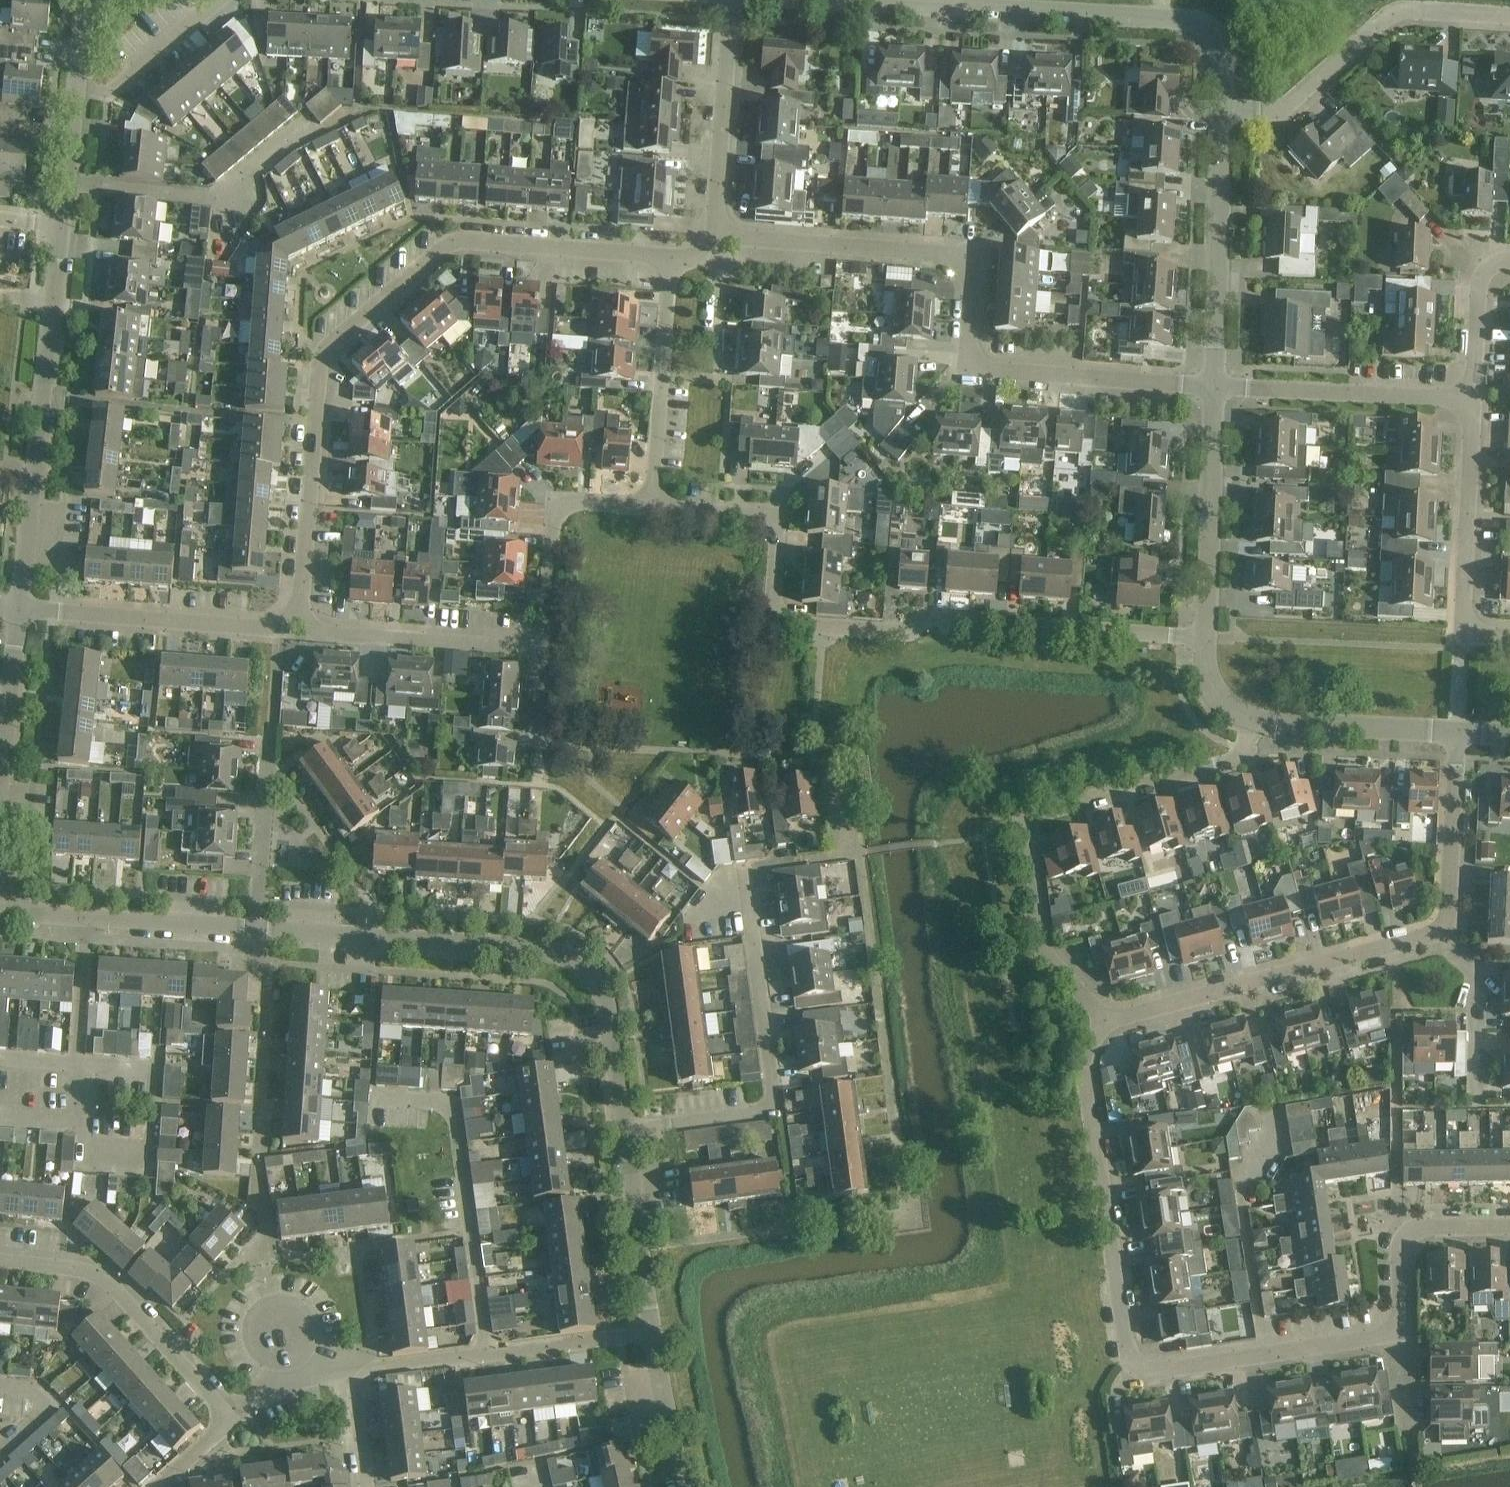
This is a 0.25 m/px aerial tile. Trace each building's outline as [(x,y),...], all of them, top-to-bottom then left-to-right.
[(50,15),(51,0),(14,0),(13,11),(50,15)] [(50,15),(13,11),(11,30),(0,29),(0,48),(35,51),(37,34),(47,35),(50,15)] [(288,57),(290,20),(280,20),(280,15),(256,13),(256,18),(247,21),(253,39),(268,40),(267,56),(288,57)] [(308,59),(310,16),(300,16),(300,21),(290,20),(288,58),(308,59)] [(329,60),(331,22),(321,22),(321,17),(310,16),(308,59),(329,60)] [(349,61),(351,39),(352,19),(341,18),(341,23),(331,22),(329,60),(349,61)] [(376,59),(397,61),(399,21),(377,20),(376,43),(364,43),(363,69),(375,69),(376,59)] [(242,49),(253,39),(247,21),(237,24),(234,21),(216,36),(219,40),(212,46),(236,75),(252,61),(242,49)] [(417,72),(429,72),(431,47),(419,46),(421,23),(399,21),(397,61),(417,62),(417,72)] [(437,29),(436,58),(444,58),(444,61),(443,72),(479,74),(480,63),(480,58),(481,39),(470,38),(471,25),(446,24),(445,30),(437,29)] [(781,36),(824,38),(824,27),(782,25),(781,36)] [(525,65),(526,49),(527,29),(502,27),(501,40),(490,39),(488,63),(525,65)] [(578,82),(579,64),(580,44),(568,43),(569,31),(544,30),(542,66),(557,67),(556,81),(578,82)] [(654,34),(652,54),(651,63),(656,63),(654,81),(680,83),(681,70),(680,70),(681,64),(691,65),(694,37),(654,34)] [(802,75),(803,66),(805,46),(765,43),(763,70),(774,71),(773,77),(772,77),(771,90),(797,92),(799,75),(802,75)] [(236,75),(212,46),(204,53),(201,49),(193,56),(220,88),(236,75)] [(35,51),(0,48),(0,66),(7,67),(5,86),(42,90),(44,70),(33,68),(35,51)] [(867,71),(866,97),(879,98),(879,88),(900,89),(902,50),(880,48),(879,72),(867,71)] [(920,100),(932,101),(934,75),(922,74),(924,51),(902,50),(900,89),(920,90),(920,100)] [(1397,88),(1415,89),(1439,91),(1438,98),(1456,99),(1458,65),(1442,64),(1442,53),(1427,52),(1425,55),(1418,54),(1418,52),(1400,51),(1399,65),(1397,67),(1399,68),(1388,77),(1376,77),(1376,78),(1387,79),(1388,80),(1389,78),(1398,87),(1397,88)] [(940,75),(939,95),(939,101),(951,102),(951,106),(972,107),(973,93),(975,54),(953,53),(952,76),(940,75)] [(975,54),(973,93),(993,95),(993,104),(1005,105),(1007,79),(995,79),(997,55),(975,54)] [(220,88),(193,56),(185,63),(188,66),(180,73),(205,101),(220,88)] [(1495,56),(1494,74),(1490,74),(1490,78),(1492,78),(1490,100),(1509,102),(1509,57),(1495,56)] [(1015,80),(1013,106),(1026,106),(1026,96),(1047,98),(1049,58),(1027,57),(1026,80),(1015,80)] [(1049,58),(1047,98),(1068,99),(1067,108),(1080,109),(1081,83),(1070,83),(1071,59),(1049,58)] [(586,62),(585,74),(597,75),(598,63),(586,62)] [(1463,62),(1462,77),(1473,78),(1474,62),(1463,62)] [(1126,116),(1161,119),(1168,120),(1170,99),(1177,99),(1179,70),(1141,67),(1139,86),(1128,85),(1126,116)] [(205,101),(180,73),(173,79),(170,75),(161,82),(164,86),(188,115),(205,101)] [(629,85),(627,118),(679,122),(681,100),(657,99),(658,87),(638,85),(629,85)] [(42,90),(5,86),(2,105),(0,105),(0,123),(20,125),(19,126),(27,127),(29,109),(39,110),(42,90)] [(188,115),(164,86),(157,92),(154,89),(136,104),(139,107),(135,116),(152,125),(163,116),(173,128),(188,115)] [(313,116),(335,98),(327,89),(306,107),(313,116)] [(419,90),(417,109),(432,110),(434,91),(419,90)] [(1084,94),(1082,99),(1086,104),(1092,103),(1094,97),(1090,93),(1084,94)] [(813,108),(814,95),(805,94),(804,107),(813,108)] [(298,114),(284,97),(274,106),(288,122),(298,114)] [(321,125),(342,107),(335,98),(313,116),(321,125)] [(505,115),(507,103),(482,100),(481,112),(505,115)] [(613,102),(598,102),(597,132),(612,132),(613,102)] [(800,105),(787,105),(760,103),(758,124),(798,127),(800,105)] [(1438,103),(1437,118),(1453,119),(1454,104),(1438,103)] [(288,122),(274,106),(263,114),(278,131),(288,122)] [(843,112),(843,121),(852,122),(853,112),(843,112)] [(1289,148),(1319,181),(1342,159),(1351,169),(1375,147),(1344,112),(1320,134),(1313,127),(1289,148)] [(278,131),(263,114),(253,123),(267,140),(278,131)] [(896,128),(896,115),(864,114),(864,127),(896,128)] [(164,162),(167,142),(150,140),(152,125),(135,116),(130,125),(126,124),(123,148),(128,148),(127,158),(164,162)] [(581,116),(580,128),(592,129),(593,117),(581,116)] [(1161,119),(1126,116),(1126,117),(1120,116),(1119,124),(1133,125),(1132,138),(1144,139),(1143,152),(1178,155),(1180,132),(1160,131),(1161,119)] [(432,129),(442,130),(442,118),(433,117),(432,129)] [(926,117),(925,131),(936,132),(937,118),(926,117)] [(370,121),(373,135),(387,132),(384,118),(370,121)] [(452,119),(442,118),(442,130),(451,130),(452,119)] [(627,118),(624,151),(633,152),(653,153),(670,155),(670,143),(677,144),(679,122),(627,118)] [(356,134),(368,128),(364,119),(352,125),(356,134)] [(488,122),(479,121),(463,119),(462,131),(487,133),(488,122)] [(938,120),(937,130),(950,131),(950,121),(938,120)] [(26,164),(28,144),(18,142),(19,126),(20,125),(0,123),(0,161),(26,164)] [(267,140),(253,123),(242,132),(257,149),(267,140)] [(503,134),(512,135),(513,124),(504,123),(503,134)] [(556,123),(556,127),(554,127),(553,138),(554,138),(554,141),(573,143),(574,129),(573,129),(573,124),(556,123)] [(521,136),(522,124),(513,124),(512,135),(521,136)] [(810,149),(800,148),(796,148),(798,127),(758,124),(757,146),(780,148),(779,159),(809,161),(810,149)] [(533,137),(544,138),(553,138),(554,127),(534,125),(533,137)] [(995,125),(986,135),(998,146),(1007,137),(995,125)] [(246,157),(257,149),(242,132),(232,140),(246,157)] [(436,145),(458,146),(459,133),(437,132),(436,145)] [(330,136),(335,144),(341,141),(337,133),(330,136)] [(848,144),(859,145),(869,146),(869,134),(849,133),(848,144)] [(878,135),(869,134),(869,146),(878,147),(878,135)] [(335,144),(330,136),(325,139),(312,144),(317,153),(335,144)] [(580,137),(579,151),(593,152),(594,138),(580,137)] [(900,148),(909,149),(910,137),(901,137),(900,148)] [(919,138),(910,137),(909,149),(918,150),(919,138)] [(930,150),(941,151),(950,152),(951,140),(931,139),(930,150)] [(236,166),(246,157),(232,140),(222,149),(236,166)] [(960,141),(951,140),(950,152),(959,152),(960,141)] [(1508,173),(1509,141),(1494,140),(1493,172),(1508,173)] [(226,175),(236,166),(222,149),(212,158),(226,175)] [(1057,163),(1066,156),(1066,149),(1046,149),(1048,152),(1057,163)] [(436,203),(439,166),(440,153),(419,151),(415,202),(436,203)] [(1130,164),(1128,185),(1156,187),(1157,175),(1177,177),(1178,155),(1143,152),(1142,165),(1130,164)] [(285,161),(292,169),(302,160),(295,153),(285,161)] [(162,183),(164,162),(127,158),(126,168),(121,168),(119,179),(162,183)] [(226,175),(212,158),(202,166),(216,183),(226,175)] [(652,161),(632,160),(623,159),(621,192),(673,196),(675,175),(651,173),(652,161)] [(753,190),(793,193),(795,172),(808,174),(809,161),(779,159),(778,170),(755,168),(753,190)] [(26,164),(0,161),(0,200),(11,201),(13,183),(24,184),(26,164)] [(292,169),(285,161),(275,170),(281,177),(292,169)] [(1118,162),(1096,168),(1099,180),(1121,174),(1118,162)] [(568,214),(571,176),(568,176),(569,166),(551,164),(551,174),(550,174),(547,212),(568,214)] [(457,205),(459,167),(439,166),(436,203),(457,205)] [(478,206),(480,169),(459,167),(457,205),(478,206)] [(299,173),(303,187),(320,183),(316,169),(299,173)] [(578,169),(577,181),(592,182),(593,170),(578,169)] [(488,170),(485,207),(507,209),(510,171),(488,170)] [(510,171),(507,209),(527,210),(530,173),(510,171)] [(1009,171),(992,185),(980,184),(978,206),(990,207),(1004,223),(1033,199),(1009,171)] [(530,173),(527,210),(547,212),(550,174),(530,173)] [(1491,216),(1492,196),(1493,176),(1463,174),(1463,177),(1454,177),(1450,180),(1449,193),(1453,197),(1462,198),(1461,214),(1491,216)] [(406,204),(397,186),(392,176),(372,186),(386,214),(406,204)] [(1399,200),(1409,191),(1396,176),(1386,185),(1399,200)] [(925,216),(945,218),(948,180),(927,179),(926,187),(927,187),(925,216)] [(969,182),(948,180),(945,218),(966,219),(969,182)] [(842,218),(863,220),(866,182),(845,181),(842,218)] [(866,182),(863,220),(883,221),(886,184),(866,182)] [(886,184),(883,221),(904,223),(906,185),(886,184)] [(1156,187),(1128,185),(1117,184),(1116,197),(1129,198),(1129,200),(1117,199),(1116,215),(1128,216),(1128,219),(1138,220),(1173,222),(1175,200),(1155,199),(1156,187)] [(906,185),(904,223),(925,224),(925,216),(927,187),(926,187),(906,185)] [(386,214),(372,186),(353,195),(366,223),(386,214)] [(752,212),(775,214),(774,225),(814,228),(815,215),(805,214),(806,194),(793,193),(753,190),(752,212)] [(577,191),(576,202),(587,203),(588,191),(577,191)] [(1017,239),(1016,251),(1039,253),(1039,241),(1029,229),(1055,207),(1042,191),(1033,199),(1004,223),(1017,239)] [(1419,223),(1430,213),(1410,191),(1399,201),(1419,223)] [(671,218),(673,196),(621,192),(618,225),(627,226),(647,228),(648,216),(671,218)] [(366,223),(353,195),(333,205),(347,233),(366,223)] [(115,219),(154,223),(157,203),(117,198),(115,219)] [(347,233),(333,205),(314,215),(327,243),(347,233)] [(193,208),(192,211),(190,236),(208,238),(211,210),(193,208)] [(1268,220),(1266,260),(1281,260),(1280,276),(1315,278),(1316,258),(1315,258),(1315,238),(1317,238),(1318,224),(1356,226),(1356,212),(1318,210),(1307,209),(1301,209),(1281,208),(1280,220),(1268,220)] [(1440,213),(1439,221),(1452,222),(1452,210),(1445,209),(1440,213)] [(327,243),(314,215),(294,224),(308,252),(327,243)] [(133,253),(158,256),(159,244),(152,243),(154,223),(115,219),(113,240),(134,242),(133,253)] [(1171,245),(1173,222),(1138,220),(1137,233),(1125,232),(1124,253),(1133,253),(1151,255),(1152,243),(1171,245)] [(308,252),(294,224),(275,234),(279,243),(269,249),(288,262),(308,252)] [(1429,234),(1409,233),(1398,232),(1396,270),(1427,271),(1429,234)] [(182,246),(181,257),(202,259),(203,248),(182,246)] [(287,283),(288,262),(269,249),(268,260),(257,259),(256,281),(287,283)] [(1001,250),(999,271),(1037,274),(1039,253),(1016,251),(1001,250)] [(1151,255),(1124,253),(1115,252),(1114,262),(1123,263),(1123,266),(1135,267),(1134,287),(1174,290),(1176,268),(1154,266),(1155,255),(1151,255)] [(108,283),(147,287),(150,267),(156,268),(158,256),(133,253),(131,264),(111,262),(108,283)] [(1088,277),(1089,256),(1071,255),(1070,276),(1071,276),(1083,277),(1088,277)] [(187,259),(185,276),(203,278),(205,261),(187,259)] [(213,264),(212,276),(228,278),(230,266),(213,264)] [(998,291),(1036,294),(1037,274),(999,271),(998,291)] [(448,273),(438,282),(447,292),(457,283),(448,273)] [(660,275),(656,303),(671,305),(676,278),(660,275)] [(1082,286),(1083,277),(1071,276),(1070,285),(1082,286)] [(821,278),(820,288),(831,289),(831,278),(821,278)] [(474,331),(498,333),(511,334),(512,323),(513,309),(501,308),(503,282),(478,280),(474,331)] [(285,305),(287,283),(256,281),(254,302),(285,305)] [(1396,320),(1434,322),(1435,296),(1414,295),(1415,283),(1386,281),(1385,306),(1397,306),(1396,320)] [(883,316),(893,316),(932,319),(934,298),(911,296),(911,284),(886,282),(883,316)] [(126,317),(151,320),(152,308),(145,307),(147,287),(108,283),(106,304),(127,306),(126,317)] [(513,309),(512,323),(535,324),(534,336),(548,337),(550,312),(538,311),(540,285),(515,283),(513,309)] [(202,293),(212,294),(213,286),(203,285),(202,293)] [(1337,286),(1336,301),(1348,302),(1349,287),(1337,286)] [(1173,312),(1174,290),(1134,287),(1132,308),(1120,307),(1119,319),(1131,320),(1150,321),(1151,310),(1173,312)] [(764,325),(783,326),(784,302),(802,304),(803,290),(772,288),(771,300),(745,298),(743,323),(764,325)] [(599,302),(597,322),(637,325),(639,304),(617,302),(618,291),(593,289),(592,301),(599,302)] [(1036,294),(998,291),(996,311),(1034,314),(1036,294)] [(188,292),(187,306),(200,308),(202,298),(202,293),(188,292)] [(212,294),(202,293),(202,298),(200,308),(200,311),(210,312),(212,294)] [(1264,308),(1263,327),(1267,328),(1266,358),(1306,360),(1306,358),(1322,358),(1323,339),(1307,338),(1308,311),(1325,312),(1330,312),(1331,295),(1300,293),(1300,309),(1273,308),(1264,308)] [(417,308),(442,337),(450,347),(472,328),(468,324),(470,301),(458,300),(446,310),(433,295),(417,308)] [(283,326),(285,305),(254,302),(252,324),(283,326)] [(405,344),(422,364),(431,356),(426,350),(442,337),(417,308),(401,322),(414,337),(405,344)] [(1069,308),(1068,317),(1080,318),(1081,309),(1069,308)] [(995,332),(1032,335),(1034,314),(996,311),(995,332)] [(102,335),(140,340),(148,340),(151,320),(126,317),(105,315),(102,335)] [(880,348),(894,350),(906,351),(907,339),(930,341),(932,319),(893,316),(891,337),(881,336),(880,348)] [(798,317),(796,360),(811,361),(813,318),(798,317)] [(1067,326),(1079,327),(1080,318),(1068,317),(1067,326)] [(1172,323),(1150,321),(1131,320),(1129,344),(1119,343),(1118,356),(1143,358),(1144,346),(1170,348),(1172,323)] [(1432,347),(1434,322),(1396,320),(1395,334),(1383,334),(1382,357),(1417,359),(1417,358),(1411,358),(1412,346),(1432,347)] [(588,353),(595,353),(613,355),(614,344),(635,346),(637,325),(597,322),(596,341),(589,341),(588,353)] [(282,348),(283,326),(252,324),(251,345),(282,348)] [(565,338),(580,339),(581,326),(565,325),(565,338)] [(783,326),(764,325),(763,335),(742,334),(741,355),(792,359),(796,356),(797,341),(795,339),(788,339),(789,326),(783,326)] [(202,351),(211,351),(214,330),(204,329),(202,351)] [(167,343),(182,344),(190,345),(191,334),(168,331),(167,343)] [(140,340),(102,335),(100,356),(137,360),(137,361),(146,362),(148,340),(140,340)] [(368,350),(392,379),(408,366),(412,371),(422,364),(405,344),(397,351),(384,336),(368,350)] [(510,337),(500,336),(499,347),(509,348),(510,337)] [(818,342),(817,359),(827,360),(828,343),(818,342)] [(188,357),(190,345),(182,344),(180,356),(188,357)] [(280,369),(282,348),(251,345),(249,367),(280,369)] [(831,346),(830,360),(846,361),(846,347),(831,346)] [(866,365),(865,380),(915,384),(917,362),(893,361),(894,350),(880,348),(859,347),(858,362),(861,365),(866,365)] [(368,350),(352,364),(365,379),(354,389),(353,401),(375,403),(376,392),(392,379),(368,350)] [(485,351),(473,359),(482,371),(493,362),(485,351)] [(634,357),(613,355),(595,353),(593,377),(582,376),(581,390),(606,392),(607,380),(633,382),(634,357)] [(759,388),(784,390),(785,378),(791,378),(792,359),(741,355),(739,376),(760,377),(759,388)] [(98,376),(145,381),(147,362),(146,362),(137,361),(137,360),(100,356),(98,376)] [(214,375),(215,365),(200,363),(199,373),(214,375)] [(168,384),(177,385),(185,386),(187,366),(170,364),(168,384)] [(284,414),(287,376),(288,370),(280,369),(249,367),(245,411),(284,414)] [(143,402),(145,381),(98,376),(96,397),(143,402)] [(227,390),(228,379),(213,377),(212,388),(227,390)] [(873,430),(886,440),(880,447),(889,455),(906,435),(897,427),(904,418),(905,405),(913,406),(915,384),(865,380),(864,380),(862,402),(875,403),(873,430)] [(184,397),(185,386),(177,385),(176,396),(184,397)] [(446,393),(438,400),(443,406),(451,399),(446,393)] [(211,409),(211,399),(197,398),(196,407),(211,409)] [(457,403),(450,408),(456,414),(462,416),(471,408),(462,398),(457,403)] [(409,400),(399,400),(399,410),(408,411),(408,412),(419,413),(419,405),(408,405),(409,400)] [(92,429),(122,433),(125,411),(95,408),(92,429)] [(350,439),(390,443),(391,423),(398,423),(399,411),(374,409),(373,420),(352,419),(350,439)] [(1021,463),(1022,450),(1025,411),(1003,409),(1002,432),(990,432),(989,444),(988,469),(988,470),(988,474),(1000,475),(1001,467),(1004,464),(1004,461),(1021,463)] [(1025,411),(1022,450),(1043,452),(1042,462),(1055,463),(1056,453),(1056,437),(1045,436),(1047,413),(1025,411)] [(594,419),(593,444),(605,445),(603,471),(628,473),(631,433),(619,432),(620,418),(608,418),(609,414),(595,413),(595,419),(594,419)] [(1078,466),(1091,467),(1093,442),(1081,441),(1083,415),(1058,413),(1056,437),(1056,453),(1079,455),(1078,466)] [(1257,447),(1306,449),(1307,429),(1311,429),(1312,416),(1276,414),(1276,415),(1282,415),(1282,426),(1258,425),(1257,447)] [(202,427),(203,418),(188,416),(187,426),(202,427)] [(933,455),(955,457),(958,418),(937,416),(933,455)] [(593,444),(594,419),(583,418),(583,420),(563,419),(563,427),(562,427),(559,467),(580,469),(582,443),(593,444)] [(958,418),(955,457),(976,459),(975,469),(988,469),(989,444),(978,443),(980,419),(958,418)] [(749,466),(773,468),(776,431),(752,429),(753,420),(741,419),(739,450),(740,445),(751,446),(749,466)] [(1387,419),(1387,432),(1400,433),(1399,453),(1439,455),(1440,433),(1416,432),(1417,421),(1387,419)] [(280,469),(282,442),(284,424),(245,421),(241,466),(272,468),(280,469)] [(1130,435),(1129,456),(1168,459),(1170,437),(1147,435),(1148,424),(1122,422),(1121,435),(1130,435)] [(504,446),(520,465),(529,457),(539,458),(538,466),(559,467),(562,427),(540,425),(540,430),(521,448),(512,439),(504,446)] [(181,427),(172,426),(170,438),(179,439),(181,427)] [(120,455),(122,433),(92,429),(90,451),(120,455)] [(776,431),(773,468),(796,469),(797,457),(805,458),(807,461),(825,445),(819,438),(820,431),(798,429),(798,432),(776,431)] [(833,454),(852,438),(845,429),(825,445),(833,454)] [(906,435),(889,455),(898,462),(915,442),(906,435)] [(422,437),(421,445),(435,446),(435,438),(422,437)] [(179,439),(170,438),(169,451),(178,452),(179,439)] [(858,466),(849,455),(860,447),(852,438),(833,454),(849,473),(858,466)] [(359,472),(394,475),(395,463),(388,462),(390,443),(350,439),(349,460),(360,461),(359,472)] [(1095,440),(1094,452),(1106,453),(1107,441),(1095,440)] [(473,474),(471,500),(518,503),(519,482),(511,482),(512,472),(520,465),(504,446),(473,474)] [(1256,468),(1280,470),(1279,481),(1309,483),(1309,470),(1305,470),(1306,449),(1257,447),(1256,468)] [(87,473),(117,476),(120,455),(90,451),(87,473)] [(182,467),(192,468),(192,461),(198,462),(199,452),(184,451),(182,467)] [(1439,455),(1399,453),(1398,474),(1385,473),(1384,486),(1414,487),(1414,476),(1438,477),(1439,455)] [(1117,488),(1120,488),(1142,490),(1143,479),(1167,480),(1168,459),(1129,456),(1127,476),(1117,476),(1117,488)] [(270,490),(272,475),(272,468),(241,466),(239,487),(270,490)] [(180,483),(182,474),(182,470),(173,469),(172,482),(180,483)] [(396,512),(397,499),(399,475),(394,475),(359,472),(348,471),(346,496),(372,498),(371,510),(396,512)] [(85,495),(115,498),(117,476),(87,473),(85,495)] [(180,483),(172,482),(170,495),(179,496),(180,483)] [(1413,498),(1414,487),(1384,486),(1382,519),(1396,519),(1435,521),(1436,499),(1413,498)] [(269,511),(270,492),(270,490),(239,487),(238,509),(269,511)] [(811,487),(809,511),(847,514),(849,490),(811,487)] [(1090,487),(1089,502),(1108,503),(1109,489),(1090,487)] [(1134,546),(1142,546),(1161,548),(1165,504),(1145,503),(1146,490),(1142,490),(1120,488),(1118,515),(1136,516),(1134,546)] [(1254,521),(1293,523),(1294,502),(1308,503),(1308,490),(1279,489),(1278,500),(1255,499),(1254,521)] [(185,501),(194,502),(195,491),(186,490),(185,501)] [(1024,508),(1024,494),(997,493),(996,507),(1024,508)] [(973,496),(972,508),(984,509),(985,497),(973,496)] [(518,503),(471,500),(469,520),(462,519),(461,532),(506,534),(509,535),(509,524),(516,524),(518,503)] [(156,511),(157,502),(144,501),(143,510),(156,511)] [(194,502),(185,501),(184,517),(193,518),(194,513),(194,505),(194,502)] [(1072,501),(1071,514),(1084,515),(1085,502),(1072,501)] [(157,502),(156,511),(168,513),(169,504),(157,502)] [(112,513),(113,504),(101,503),(100,511),(112,513)] [(113,504),(112,513),(114,513),(113,523),(125,524),(126,516),(134,517),(136,507),(113,504)] [(194,505),(194,513),(203,514),(204,505),(194,505)] [(906,507),(893,506),(891,518),(904,520),(906,507)] [(925,506),(924,521),(938,522),(939,507),(925,506)] [(267,533),(269,511),(238,509),(236,530),(267,533)] [(827,536),(827,547),(852,549),(853,538),(845,537),(847,514),(809,511),(807,534),(827,536)] [(996,512),(980,511),(979,524),(995,525),(996,512)] [(233,532),(207,530),(208,514),(198,514),(197,541),(232,543),(233,532)] [(377,518),(357,516),(356,530),(377,531),(377,518)] [(874,532),(877,532),(876,548),(888,549),(890,517),(875,517),(874,532)] [(393,519),(392,529),(404,530),(405,521),(393,519)] [(925,592),(926,572),(928,558),(916,557),(917,537),(903,536),(904,520),(891,519),(888,559),(901,560),(899,590),(925,592)] [(1381,551),(1410,553),(1411,542),(1434,543),(1435,521),(1396,519),(1395,536),(1382,535),(1381,551)] [(448,521),(434,520),(433,529),(447,530),(448,521)] [(1306,544),(1302,544),(1303,523),(1293,523),(1254,521),(1252,543),(1270,544),(1270,555),(1305,557),(1306,544)] [(1308,545),(1333,545),(1334,525),(1309,524),(1308,545)] [(265,554),(266,542),(267,533),(236,530),(234,552),(265,554)] [(447,531),(445,544),(459,546),(461,532),(447,531)] [(350,602),(371,603),(374,564),(354,562),(356,533),(344,532),(340,580),(351,580),(350,602)] [(484,565),(525,568),(526,547),(505,545),(506,534),(461,532),(461,542),(469,542),(469,544),(485,545),(484,565)] [(181,552),(190,553),(192,534),(182,534),(181,552)] [(973,558),(971,595),(995,597),(996,577),(1009,578),(1011,551),(1012,538),(998,537),(997,550),(974,548),(973,558)] [(946,593),(971,595),(973,558),(951,556),(951,546),(937,545),(935,578),(935,579),(936,573),(948,574),(946,593)] [(806,556),(804,580),(841,583),(843,560),(851,561),(851,559),(860,560),(861,550),(852,549),(827,547),(826,558),(806,556)] [(1020,599),(1044,601),(1047,564),(1024,562),(1025,552),(1011,551),(1009,578),(1021,579),(1020,599)] [(1410,564),(1410,553),(1381,551),(1380,564),(1393,564),(1392,585),(1432,587),(1433,565),(1410,564)] [(85,582),(106,584),(109,554),(87,552),(85,582)] [(190,553),(181,552),(180,560),(190,561),(190,553)] [(263,576),(265,559),(265,554),(234,552),(232,573),(263,576)] [(1348,553),(1348,570),(1364,570),(1364,554),(1348,553)] [(106,584),(128,586),(131,556),(109,554),(106,584)] [(1047,564),(1044,601),(1068,603),(1070,583),(1082,584),(1081,590),(1082,590),(1085,556),(1071,555),(1070,566),(1047,564)] [(131,556),(128,586),(150,588),(153,557),(131,556)] [(443,564),(443,558),(419,556),(418,567),(406,566),(404,584),(402,606),(427,608),(429,582),(442,582),(442,576),(443,564)] [(150,588),(172,589),(174,559),(153,557),(150,588)] [(393,584),(404,584),(406,566),(406,559),(394,558),(394,565),(374,564),(371,603),(392,605),(393,584)] [(1118,587),(1117,602),(1117,606),(1133,608),(1157,609),(1158,590),(1159,579),(1155,579),(1156,563),(1112,560),(1110,586),(1118,587)] [(443,564),(442,576),(457,577),(458,565),(443,564)] [(523,589),(525,568),(484,565),(483,585),(477,585),(476,600),(501,602),(502,587),(523,589)] [(1322,611),(1323,594),(1303,593),(1303,584),(1290,583),(1291,569),(1251,567),(1250,592),(1276,593),(1275,609),(1322,611)] [(847,618),(848,607),(848,600),(840,591),(841,583),(804,580),(802,603),(822,605),(821,616),(816,616),(847,618)] [(1431,609),(1432,587),(1392,585),(1391,606),(1378,605),(1377,618),(1413,619),(1413,618),(1407,618),(1407,608),(1431,609)] [(301,701),(313,702),(333,710),(334,694),(337,654),(316,652),(314,676),(303,675),(301,701)] [(68,676),(98,679),(98,677),(101,657),(70,654),(68,676)] [(337,654),(334,694),(355,695),(354,705),(366,706),(368,680),(357,679),(359,656),(337,654)] [(377,681),(375,707),(408,709),(412,660),(390,658),(388,681),(377,681)] [(162,659),(160,690),(182,692),(184,660),(162,659)] [(184,660),(182,692),(203,693),(206,662),(184,660)] [(412,660),(408,709),(428,711),(440,712),(443,686),(432,685),(433,662),(412,660)] [(203,693),(225,695),(227,664),(206,662),(203,693)] [(227,664),(225,695),(247,696),(250,665),(227,664)] [(481,698),(521,701),(523,668),(474,665),(473,677),(483,678),(481,698)] [(155,673),(146,672),(135,670),(134,683),(154,685),(155,673)] [(66,698),(96,701),(98,679),(68,676),(66,698)] [(124,704),(142,706),(151,707),(152,694),(137,693),(136,698),(125,697),(124,704)] [(94,722),(96,701),(66,698),(63,719),(94,722)] [(519,723),(521,701),(481,698),(479,719),(470,718),(469,730),(473,731),(473,730),(495,732),(496,721),(519,723)] [(151,707),(142,706),(141,718),(150,719),(151,707)] [(430,717),(429,728),(438,729),(438,717),(430,717)] [(61,741),(91,744),(94,722),(63,719),(61,741)] [(179,731),(180,721),(166,720),(165,730),(179,731)] [(180,721),(179,731),(192,732),(193,722),(180,721)] [(357,722),(356,733),(369,734),(370,723),(357,722)] [(222,734),(223,724),(209,723),(209,733),(222,734)] [(223,724),(222,734),(235,735),(236,725),(223,724)] [(473,730),(473,731),(469,730),(454,729),(453,740),(458,744),(468,745),(473,741),(472,744),(478,744),(476,768),(483,768),(482,779),(503,780),(504,770),(515,771),(517,746),(498,744),(499,732),(495,732),(473,730)] [(138,749),(147,750),(148,737),(139,737),(138,749)] [(189,770),(200,770),(200,771),(240,773),(241,752),(220,751),(221,740),(201,739),(196,738),(195,750),(190,750),(189,770)] [(89,766),(91,744),(61,741),(59,762),(89,766)] [(343,750),(348,757),(360,748),(355,741),(343,750)] [(299,765),(312,783),(341,762),(328,744),(319,751),(315,745),(307,750),(311,756),(299,765)] [(365,755),(360,748),(348,757),(353,764),(365,755)] [(147,750),(138,749),(137,762),(146,762),(147,750)] [(405,756),(385,764),(392,781),(412,773),(405,756)] [(341,762),(312,783),(320,794),(313,798),(319,805),(354,780),(341,762)] [(1496,782),(1497,762),(1480,762),(1479,782),(1496,782)] [(1267,776),(1277,815),(1300,809),(1302,816),(1314,813),(1307,784),(1295,787),(1291,770),(1267,776)] [(176,789),(175,801),(217,804),(217,793),(238,794),(240,773),(200,771),(199,791),(176,789)] [(1335,811),(1356,812),(1357,772),(1336,771),(1334,795),(1323,794),(1322,820),(1334,821),(1335,811)] [(80,782),(80,773),(68,772),(67,781),(80,782)] [(1357,772),(1356,812),(1376,813),(1376,823),(1388,823),(1389,797),(1378,797),(1379,773),(1357,772)] [(80,782),(92,783),(93,774),(80,773),(80,782)] [(729,790),(731,811),(733,819),(764,815),(764,813),(765,813),(763,801),(761,786),(755,787),(754,773),(732,776),(734,790),(729,790)] [(123,785),(123,776),(111,775),(110,784),(123,785)] [(1410,814),(1434,815),(1435,776),(1410,775),(1409,801),(1397,800),(1396,825),(1409,826),(1410,814)] [(123,776),(123,785),(135,786),(136,777),(123,776)] [(373,792),(386,783),(381,776),(368,785),(373,792)] [(776,847),(789,845),(785,821),(816,817),(813,789),(808,790),(806,776),(785,779),(787,792),(781,793),(784,810),(772,812),(776,847)] [(1501,825),(1501,819),(1509,819),(1509,780),(1502,779),(1501,800),(1489,799),(1488,824),(1501,825)] [(330,807),(338,818),(367,797),(354,780),(319,805),(323,812),(330,807)] [(674,781),(659,800),(687,823),(702,804),(690,793),(674,781)] [(1223,788),(1228,807),(1236,834),(1238,837),(1242,838),(1256,834),(1259,831),(1259,828),(1271,825),(1263,795),(1252,798),(1247,781),(1223,788)] [(386,783),(373,792),(378,799),(391,790),(386,783)] [(1216,790),(1180,799),(1190,838),(1205,834),(1206,839),(1210,841),(1228,836),(1216,790)] [(405,808),(421,809),(422,794),(406,793),(405,808)] [(344,840),(360,829),(379,815),(367,797),(338,818),(345,828),(339,833),(344,840)] [(493,816),(511,817),(512,799),(493,799),(493,816)] [(687,823),(659,800),(644,819),(673,841),(687,823)] [(183,834),(235,837),(237,816),(216,815),(217,804),(175,801),(167,801),(167,802),(158,801),(157,814),(170,815),(171,813),(184,814),(183,834)] [(537,802),(536,816),(553,818),(554,803),(537,802)] [(1137,811),(1142,830),(1147,849),(1162,846),(1163,851),(1166,852),(1185,848),(1177,818),(1165,821),(1161,804),(1137,811)] [(398,829),(400,813),(390,813),(389,828),(398,829)] [(400,813),(398,829),(407,829),(408,814),(400,813)] [(442,831),(443,816),(434,816),(432,831),(442,831)] [(443,816),(442,831),(450,832),(451,817),(443,816)] [(1134,830),(1122,833),(1117,816),(1093,822),(1104,861),(1127,855),(1129,862),(1141,859),(1134,830)] [(146,832),(159,832),(160,819),(146,818),(146,832)] [(485,834),(486,819),(477,819),(476,834),(485,834)] [(486,819),(485,834),(493,835),(494,820),(486,819)] [(528,837),(529,822),(520,822),(519,837),(528,837)] [(529,822),(528,837),(536,838),(537,823),(529,822)] [(74,858),(76,828),(54,826),(52,857),(74,858)] [(766,860),(764,846),(746,848),(743,827),(729,828),(731,840),(734,864),(766,860)] [(96,860),(98,829),(76,828),(74,858),(96,860)] [(1061,876),(1084,870),(1086,878),(1099,874),(1092,850),(1087,828),(1051,838),(1061,876)] [(117,861),(119,831),(98,829),(96,860),(117,861)] [(139,863),(141,843),(142,832),(119,831),(117,861),(139,863)] [(1319,833),(1319,845),(1330,845),(1331,834),(1319,833)] [(234,858),(235,837),(183,834),(182,855),(188,855),(187,866),(212,868),(211,872),(223,873),(224,858),(234,858)] [(395,872),(398,837),(396,836),(376,835),(376,846),(368,845),(367,855),(375,855),(374,871),(395,872)] [(408,881),(416,881),(419,846),(420,838),(398,837),(395,872),(408,873),(408,881)] [(715,867),(722,866),(734,864),(731,840),(712,842),(715,867)] [(1246,843),(1231,847),(1233,854),(1237,869),(1252,865),(1246,843)] [(1497,843),(1485,844),(1485,862),(1498,861),(1497,843)] [(504,852),(503,888),(511,888),(511,880),(525,881),(527,846),(505,844),(504,852)] [(1363,859),(1376,855),(1374,845),(1359,844),(1363,859)] [(549,847),(530,845),(527,846),(525,881),(546,883),(547,868),(555,868),(556,858),(548,858),(549,847)] [(429,890),(437,891),(440,848),(419,846),(416,881),(430,882),(429,890)] [(447,884),(460,884),(462,849),(440,848),(437,891),(446,891),(447,884)] [(472,893),(481,894),(484,851),(462,849),(460,884),(473,885),(472,893)] [(489,887),(503,888),(504,852),(484,851),(481,894),(489,895),(489,887)] [(625,869),(635,857),(628,851),(618,863),(625,869)] [(704,883),(712,874),(687,853),(679,863),(704,883)] [(635,857),(625,869),(632,874),(641,862),(635,857)] [(1200,858),(1189,861),(1192,871),(1202,868),(1200,858)] [(1407,866),(1393,870),(1392,866),(1384,860),(1368,864),(1374,889),(1386,886),(1393,911),(1417,904),(1407,866)] [(580,889),(597,903),(620,876),(619,874),(603,861),(596,870),(590,865),(584,873),(590,878),(580,889)] [(1332,886),(1342,924),(1363,919),(1357,898),(1372,894),(1363,863),(1348,867),(1352,881),(1332,886)] [(779,908),(817,902),(816,889),(822,888),(820,870),(795,873),(797,884),(776,887),(779,908)] [(609,923),(637,889),(620,876),(597,903),(608,912),(603,918),(609,923)] [(1302,913),(1294,882),(1292,876),(1282,879),(1273,894),(1275,901),(1263,904),(1273,943),(1293,937),(1288,916),(1302,913)] [(1322,930),(1342,924),(1332,886),(1313,891),(1310,878),(1294,882),(1302,913),(1317,909),(1322,930)] [(1489,900),(1509,901),(1509,879),(1490,878),(1489,900)] [(658,896),(668,884),(661,879),(652,891),(658,896)] [(1145,881),(1131,885),(1135,898),(1149,895),(1145,881)] [(668,884),(658,896),(665,901),(675,890),(668,884)] [(637,889),(609,923),(616,928),(621,922),(631,930),(653,903),(637,889)] [(1225,901),(1227,912),(1233,931),(1247,927),(1252,948),(1273,943),(1263,904),(1244,909),(1240,896),(1225,901)] [(1489,900),(1488,922),(1509,923),(1509,901),(1489,900)] [(817,902),(779,908),(781,928),(802,926),(803,937),(828,933),(824,901),(817,902)] [(1124,902),(1114,905),(1116,913),(1126,910),(1124,902)] [(1193,923),(1203,961),(1224,956),(1218,935),(1220,934),(1222,933),(1223,932),(1224,931),(1225,930),(1226,929),(1227,927),(1227,926),(1227,923),(1221,902),(1209,905),(1212,918),(1193,923)] [(670,917),(653,903),(631,930),(648,944),(658,933),(663,937),(669,930),(663,925),(670,917)] [(1058,915),(1061,932),(1069,931),(1067,920),(1076,919),(1075,913),(1058,915)] [(1158,919),(1161,930),(1170,962),(1181,959),(1183,967),(1203,961),(1193,923),(1181,926),(1177,913),(1158,919)] [(1509,945),(1509,923),(1488,922),(1487,944),(1509,945)] [(1142,936),(1122,942),(1133,980),(1154,974),(1148,952),(1159,949),(1152,924),(1140,927),(1142,936)] [(1111,986),(1133,980),(1122,942),(1103,947),(1100,938),(1088,941),(1094,966),(1105,963),(1111,986)] [(789,959),(792,979),(831,974),(828,954),(835,953),(833,942),(809,945),(810,956),(789,959)] [(663,978),(699,973),(698,971),(696,951),(685,953),(684,945),(674,946),(675,954),(660,956),(663,978)] [(730,969),(746,967),(745,959),(729,961),(730,969)] [(23,961),(3,960),(0,999),(0,1000),(0,1049),(8,1050),(10,1021),(7,1021),(9,1000),(20,1001),(23,961)] [(41,1002),(44,963),(23,961),(20,1001),(41,1002)] [(120,996),(122,964),(100,962),(98,994),(120,996)] [(49,1013),(50,1003),(72,1004),(75,972),(64,972),(64,964),(44,963),(41,1002),(41,1012),(49,1013)] [(120,996),(142,997),(144,965),(122,964),(120,996)] [(144,965),(142,997),(163,999),(165,967),(144,965)] [(165,967),(163,999),(185,1000),(188,968),(165,967)] [(746,967),(730,969),(732,978),(747,976),(746,967)] [(215,1002),(217,975),(217,970),(195,969),(194,989),(193,1001),(215,1002)] [(658,1000),(701,995),(699,973),(663,978),(665,991),(657,992),(658,1000)] [(834,994),(831,974),(792,979),(795,1000),(815,997),(817,1008),(842,1005),(840,993),(834,994)] [(217,1028),(249,1031),(251,1008),(246,1008),(248,977),(217,975),(215,1002),(219,1003),(217,1028)] [(857,993),(861,1009),(874,1005),(869,989),(857,993)] [(329,993),(317,992),(293,991),(292,1013),(327,1015),(329,993)] [(1354,1024),(1342,1027),(1349,1052),(1390,1041),(1389,991),(1372,996),(1371,993),(1347,999),(1354,1024)] [(405,993),(383,992),(380,1027),(400,1029),(402,1029),(405,993)] [(402,1029),(424,1030),(426,995),(405,993),(402,1029)] [(366,995),(365,1017),(375,1018),(376,996),(366,995)] [(426,995),(424,1030),(446,1032),(448,996),(426,995)] [(669,1021),(704,1016),(701,995),(658,1000),(659,1009),(667,1008),(669,1021)] [(448,996),(446,1032),(467,1033),(469,998),(448,996)] [(467,1033),(489,1034),(491,999),(469,998),(467,1033)] [(491,999),(489,1034),(510,1036),(512,1000),(491,999)] [(510,1036),(512,1036),(540,1038),(541,1022),(533,1021),(534,1002),(512,1000),(510,1036)] [(736,1012),(752,1010),(751,1002),(735,1004),(736,1012)] [(1317,1007),(1296,1013),(1306,1051),(1326,1046),(1329,1055),(1341,1052),(1334,1027),(1323,1030),(1317,1007)] [(182,1021),(182,1032),(185,1032),(185,1036),(196,1037),(208,1037),(208,1029),(191,1027),(192,1010),(183,1009),(182,1021)] [(752,1010),(736,1012),(737,1021),(753,1019),(752,1010)] [(326,1037),(327,1015),(292,1013),(290,1034),(326,1037)] [(1286,1056),(1306,1051),(1296,1013),(1275,1019),(1281,1041),(1270,1044),(1276,1069),(1289,1066),(1286,1056)] [(798,1052),(837,1047),(835,1027),(841,1026),(839,1014),(814,1018),(816,1028),(795,1031),(798,1052)] [(364,1028),(363,1039),(373,1040),(375,1018),(365,1017),(363,1016),(362,1028),(364,1028)] [(663,1043),(707,1037),(704,1016),(669,1021),(670,1034),(662,1035),(663,1043)] [(37,1052),(39,1023),(39,1021),(20,1019),(17,1051),(37,1052)] [(1255,1067),(1267,1064),(1260,1039),(1249,1041),(1243,1019),(1222,1024),(1232,1063),(1252,1057),(1255,1067)] [(166,1020),(166,1031),(168,1031),(176,1032),(182,1032),(182,1021),(166,1020)] [(61,1054),(63,1033),(50,1032),(51,1024),(39,1023),(37,1052),(61,1054)] [(148,1038),(163,1039),(164,1024),(148,1023),(148,1038)] [(1196,1056),(1202,1081),(1215,1077),(1212,1068),(1232,1063),(1222,1024),(1201,1030),(1207,1053),(1196,1056)] [(1413,1064),(1433,1064),(1434,1064),(1434,1025),(1413,1025),(1413,1064)] [(1466,1078),(1466,1046),(1455,1046),(1455,1025),(1434,1025),(1434,1064),(1454,1064),(1454,1078),(1466,1078)] [(175,1048),(176,1032),(168,1031),(167,1048),(175,1048)] [(195,1049),(196,1037),(185,1036),(185,1032),(182,1032),(176,1032),(175,1048),(184,1049),(184,1048),(195,1049)] [(116,1057),(118,1034),(104,1033),(104,1040),(95,1040),(94,1056),(116,1057)] [(132,1035),(124,1034),(118,1034),(116,1057),(138,1059),(139,1043),(131,1042),(132,1035)] [(324,1058),(326,1037),(290,1034),(289,1056),(324,1058)] [(217,1036),(215,1058),(247,1060),(249,1038),(217,1036)] [(675,1063),(710,1059),(707,1037),(663,1043),(665,1052),(673,1051),(675,1063)] [(1171,1038),(1150,1044),(1161,1082),(1180,1077),(1183,1086),(1195,1083),(1183,1040),(1172,1043),(1171,1038)] [(372,1051),(373,1040),(363,1039),(363,1050),(372,1051)] [(139,1043),(138,1059),(147,1059),(148,1043),(139,1043)] [(1131,1100),(1141,1097),(1163,1091),(1161,1082),(1160,1082),(1150,1044),(1129,1049),(1135,1072),(1124,1075),(1131,1100)] [(742,1055),(757,1053),(757,1046),(741,1048),(742,1055)] [(437,1069),(438,1050),(393,1047),(392,1067),(437,1069)] [(837,1047),(798,1052),(801,1073),(822,1070),(823,1081),(848,1078),(845,1059),(839,1060),(837,1047)] [(545,1062),(544,1052),(533,1053),(534,1063),(545,1062)] [(757,1053),(742,1055),(743,1064),(759,1062),(757,1053)] [(470,1054),(469,1068),(470,1068),(484,1069),(485,1055),(470,1054)] [(323,1079),(324,1058),(289,1056),(287,1077),(323,1079)] [(247,1060),(215,1058),(214,1080),(246,1082),(247,1060)] [(712,1081),(710,1061),(710,1059),(675,1063),(677,1086),(692,1084),(693,1091),(702,1090),(702,1082),(712,1081)] [(498,1064),(487,1066),(487,1067),(488,1076),(499,1074),(498,1064)] [(376,1087),(387,1088),(398,1088),(400,1069),(378,1067),(376,1087)] [(517,1072),(520,1094),(555,1089),(553,1067),(517,1072)] [(164,1077),(181,1078),(181,1070),(165,1068),(164,1077)] [(465,1069),(443,1068),(442,1082),(442,1092),(457,1093),(457,1086),(464,1083),(465,1069)] [(1415,1069),(1402,1068),(1402,1078),(1414,1078),(1415,1069)] [(398,1088),(419,1090),(421,1070),(400,1069),(398,1088)] [(361,1071),(360,1082),(370,1083),(371,1072),(361,1071)] [(431,1081),(430,1091),(442,1092),(442,1082),(442,1072),(431,1071),(431,1081)] [(460,1090),(462,1101),(486,1098),(483,1076),(477,1077),(470,1078),(471,1088),(460,1090)] [(181,1078),(164,1077),(164,1086),(180,1087),(181,1078)] [(321,1101),(323,1079),(287,1077),(286,1099),(321,1101)] [(245,1104),(246,1082),(214,1080),(212,1102),(245,1104)] [(369,1104),(370,1086),(370,1083),(360,1082),(360,1083),(356,1083),(354,1103),(369,1104)] [(819,1091),(822,1113),(865,1107),(864,1098),(856,1099),(854,1086),(834,1089),(819,1091)] [(1275,1087),(1264,1090),(1268,1103),(1279,1100),(1275,1087)] [(520,1094),(523,1115),(558,1110),(555,1089),(520,1094)] [(796,1094),(797,1102),(811,1101),(810,1092),(796,1094)] [(320,1123),(321,1101),(286,1099),(284,1120),(320,1123)] [(1324,1101),(1309,1104),(1311,1114),(1326,1111),(1324,1101)] [(367,1126),(368,1115),(369,1104),(354,1103),(354,1115),(358,1115),(357,1125),(367,1126)] [(1285,1108),(1287,1121),(1311,1117),(1311,1114),(1309,1104),(1285,1108)] [(822,1113),(825,1134),(860,1129),(858,1116),(866,1115),(865,1107),(822,1113)] [(1244,1110),(1248,1133),(1260,1131),(1256,1107),(1244,1110)] [(206,1131),(239,1133),(240,1111),(220,1110),(208,1109),(206,1131)] [(463,1111),(464,1123),(474,1121),(473,1110),(463,1111)] [(523,1115),(526,1136),(561,1132),(558,1110),(523,1115)] [(1248,1133),(1244,1110),(1235,1124),(1239,1146),(1250,1144),(1248,1133)] [(1130,1155),(1169,1149),(1166,1129),(1175,1127),(1174,1115),(1148,1119),(1149,1130),(1126,1134),(1130,1155)] [(1473,1132),(1491,1131),(1491,1115),(1473,1116),(1473,1132)] [(1289,1134),(1313,1130),(1311,1117),(1287,1121),(1289,1134)] [(464,1123),(467,1144),(481,1143),(480,1137),(491,1135),(489,1119),(474,1121),(464,1123)] [(161,1128),(177,1129),(178,1121),(161,1120),(161,1128)] [(319,1125),(320,1123),(284,1120),(283,1142),(318,1144),(319,1125)] [(748,1125),(750,1141),(759,1140),(756,1124),(748,1125)] [(1239,1146),(1235,1124),(1226,1139),(1229,1161),(1241,1159),(1239,1146)] [(357,1125),(356,1137),(356,1145),(366,1146),(367,1126),(357,1125)] [(750,1141),(748,1125),(739,1126),(742,1142),(750,1141)] [(1366,1126),(1357,1128),(1360,1147),(1365,1178),(1387,1175),(1382,1144),(1369,1146),(1366,1126)] [(801,1138),(816,1135),(815,1127),(800,1129),(801,1138)] [(177,1129),(161,1128),(160,1137),(176,1138),(177,1129)] [(1402,1156),(1403,1187),(1425,1187),(1425,1135),(1424,1128),(1416,1128),(1416,1156),(1402,1156)] [(825,1134),(828,1156),(870,1150),(869,1141),(861,1142),(860,1129),(825,1134)] [(6,1130),(4,1143),(13,1144),(15,1131),(6,1130)] [(705,1131),(708,1147),(715,1146),(713,1130),(705,1131)] [(1313,1130),(1289,1134),(1291,1146),(1315,1142),(1313,1130)] [(1336,1131),(1344,1182),(1365,1178),(1360,1147),(1348,1149),(1345,1130),(1336,1131)] [(1459,1130),(1459,1135),(1459,1155),(1446,1155),(1447,1186),(1469,1186),(1468,1135),(1468,1130),(1459,1130)] [(206,1131),(205,1153),(237,1155),(239,1133),(206,1131)] [(708,1147),(705,1131),(697,1132),(699,1148),(708,1147)] [(1322,1185),(1323,1185),(1344,1182),(1336,1131),(1328,1132),(1331,1152),(1317,1154),(1320,1173),(1321,1173),(1322,1185)] [(48,1146),(49,1133),(40,1132),(39,1145),(48,1146)] [(529,1158),(564,1153),(561,1132),(526,1136),(529,1158)] [(56,1147),(58,1134),(49,1133),(48,1146),(47,1163),(55,1163),(56,1147)] [(1476,1134),(1468,1135),(1469,1186),(1490,1185),(1490,1154),(1477,1154),(1476,1134)] [(1490,1185),(1509,1185),(1509,1134),(1502,1134),(1502,1154),(1490,1154),(1490,1185)] [(816,1135),(801,1138),(802,1146),(817,1144),(816,1135)] [(1425,1135),(1425,1187),(1447,1186),(1446,1155),(1433,1155),(1433,1135),(1425,1135)] [(62,1163),(74,1164),(76,1139),(64,1138),(62,1163)] [(801,1138),(789,1139),(791,1150),(802,1148),(802,1146),(801,1138)] [(1315,1142),(1291,1146),(1293,1158),(1317,1154),(1315,1142)] [(371,1169),(369,1156),(368,1146),(357,1148),(358,1157),(360,1171),(371,1169)] [(390,1146),(375,1148),(376,1159),(391,1158),(390,1146)] [(358,1157),(357,1148),(346,1149),(347,1159),(358,1157)] [(1158,1184),(1184,1180),(1182,1168),(1172,1169),(1169,1149),(1130,1155),(1133,1177),(1156,1173),(1158,1184)] [(830,1177),(865,1172),(863,1159),(871,1158),(870,1150),(828,1156),(830,1177)] [(203,1175),(216,1176),(236,1177),(237,1155),(205,1153),(203,1175)] [(325,1153),(313,1154),(315,1164),(326,1162),(325,1153)] [(469,1154),(470,1165),(480,1164),(478,1153),(469,1154)] [(567,1174),(564,1153),(529,1158),(532,1179),(567,1174)] [(313,1154),(302,1156),(304,1166),(315,1164),(313,1154)] [(282,1158),(265,1160),(266,1170),(283,1168),(282,1158)] [(775,1162),(756,1165),(753,1165),(758,1200),(780,1197),(778,1183),(786,1182),(785,1172),(777,1173),(775,1162)] [(176,1165),(158,1164),(156,1197),(173,1198),(176,1165)] [(470,1165),(472,1177),(473,1187),(483,1186),(482,1175),(480,1164),(470,1165)] [(732,1168),(738,1211),(747,1210),(746,1202),(758,1200),(753,1165),(732,1168)] [(729,1212),(738,1211),(732,1168),(711,1171),(715,1206),(728,1204),(729,1212)] [(807,1180),(822,1178),(821,1170),(805,1172),(807,1180)] [(693,1209),(715,1206),(711,1171),(708,1171),(689,1174),(690,1185),(683,1186),(684,1195),(691,1194),(693,1209)] [(830,1177),(830,1178),(833,1199),(844,1197),(845,1205),(855,1203),(854,1196),(868,1194),(865,1172),(830,1177)] [(1275,1207),(1325,1199),(1323,1185),(1322,1185),(1321,1173),(1320,1173),(1309,1174),(1310,1179),(1284,1183),(1286,1196),(1273,1198),(1275,1207)] [(532,1179),(531,1180),(534,1201),(570,1196),(567,1174),(532,1179)] [(127,1178),(110,1177),(109,1193),(126,1194),(127,1178)] [(822,1178),(807,1180),(808,1188),(823,1186),(822,1178)] [(1140,1220),(1179,1214),(1176,1194),(1186,1192),(1184,1180),(1158,1184),(1160,1195),(1136,1199),(1140,1220)] [(473,1187),(476,1209),(477,1212),(497,1209),(493,1184),(483,1186),(473,1187)] [(19,1218),(22,1188),(0,1186),(0,1188),(0,1216),(19,1218)] [(22,1188),(19,1218),(41,1221),(44,1190),(22,1188)] [(65,1193),(44,1190),(41,1221),(62,1223),(65,1193)] [(385,1192),(363,1195),(368,1230),(390,1227),(385,1192)] [(1232,1193),(1219,1195),(1221,1208),(1234,1206),(1232,1193)] [(363,1195),(342,1197),(346,1233),(368,1230),(363,1195)] [(320,1200),(325,1235),(346,1233),(342,1197),(320,1200)] [(1325,1199),(1275,1207),(1276,1215),(1296,1212),(1298,1225),(1328,1220),(1325,1199)] [(299,1203),(303,1238),(325,1235),(320,1200),(299,1203)] [(408,1213),(420,1212),(418,1200),(406,1202),(408,1213)] [(543,1206),(546,1226),(546,1228),(581,1223),(578,1202),(543,1206)] [(277,1206),(278,1210),(282,1241),(303,1238),(299,1203),(277,1206)] [(75,1227),(92,1242),(112,1219),(96,1204),(88,1212),(75,1227)] [(201,1208),(195,1215),(206,1224),(212,1217),(201,1208)] [(205,1226),(229,1247),(244,1230),(229,1216),(219,1209),(212,1217),(206,1224),(205,1226)] [(477,1212),(480,1237),(500,1234),(497,1209),(477,1212)] [(181,1234),(187,1227),(167,1210),(149,1230),(156,1235),(168,1222),(181,1234)] [(1182,1235),(1179,1214),(1140,1220),(1143,1242),(1166,1238),(1168,1249),(1194,1245),(1192,1234),(1192,1233),(1182,1235)] [(112,1219),(92,1242),(108,1256),(128,1233),(112,1219)] [(1280,1241),(1281,1249),(1332,1242),(1328,1220),(1298,1225),(1289,1226),(1291,1239),(1280,1241)] [(546,1228),(549,1249),(584,1245),(581,1223),(546,1228)] [(190,1242),(199,1250),(214,1263),(229,1247),(205,1226),(190,1242)] [(108,1256),(124,1271),(145,1248),(128,1233),(108,1256)] [(1199,1233),(1192,1234),(1194,1245),(1200,1244),(1199,1233)] [(1297,1270),(1312,1267),(1335,1263),(1332,1242),(1281,1249),(1282,1258),(1295,1256),(1297,1270)] [(507,1243),(481,1247),(483,1258),(507,1255),(508,1254),(507,1243)] [(1205,1276),(1200,1246),(1201,1245),(1201,1244),(1200,1244),(1194,1245),(1168,1249),(1149,1252),(1151,1263),(1147,1264),(1150,1286),(1199,1278),(1206,1277),(1206,1276),(1205,1276)] [(414,1245),(379,1249),(382,1271),(417,1266),(414,1245)] [(549,1249),(552,1271),(587,1266),(584,1245),(549,1249)] [(456,1262),(466,1260),(465,1249),(455,1250),(456,1262)] [(143,1261),(130,1276),(147,1292),(150,1288),(173,1308),(194,1285),(197,1288),(212,1271),(198,1258),(188,1250),(170,1270),(151,1253),(143,1261)] [(484,1269),(494,1268),(508,1266),(507,1255),(483,1258),(484,1269)] [(1496,1255),(1471,1255),(1471,1275),(1472,1295),(1472,1309),(1490,1308),(1495,1323),(1509,1322),(1508,1302),(1508,1272),(1496,1272),(1496,1255)] [(1449,1303),(1453,1303),(1453,1312),(1464,1312),(1464,1303),(1466,1303),(1465,1273),(1453,1273),(1453,1256),(1428,1256),(1429,1296),(1449,1296),(1449,1303)] [(466,1260),(456,1262),(458,1273),(468,1272),(466,1260)] [(1294,1283),(1295,1291),(1346,1284),(1342,1262),(1335,1263),(1312,1267),(1314,1280),(1294,1283)] [(420,1288),(417,1266),(382,1271),(384,1293),(420,1288)] [(552,1271),(555,1292),(590,1287),(587,1266),(552,1271)] [(532,1280),(515,1281),(514,1268),(506,1269),(507,1303),(532,1302),(532,1280)] [(1245,1273),(1230,1275),(1233,1290),(1247,1287),(1245,1273)] [(1178,1315),(1194,1312),(1204,1311),(1199,1278),(1150,1286),(1153,1307),(1176,1304),(1178,1315)] [(1346,1284),(1295,1291),(1297,1300),(1316,1297),(1318,1310),(1349,1306),(1346,1284)] [(557,1314),(593,1309),(590,1287),(555,1292),(557,1314)] [(422,1309),(420,1288),(384,1293),(387,1314),(422,1309)] [(489,1301),(498,1300),(497,1288),(487,1290),(489,1301)] [(18,1293),(0,1291),(0,1327),(14,1328),(18,1293)] [(36,1330),(40,1295),(18,1293),(14,1328),(36,1330)] [(1213,1294),(1214,1309),(1225,1308),(1224,1293),(1213,1294)] [(1261,1295),(1262,1299),(1264,1318),(1277,1317),(1273,1293),(1261,1295)] [(67,1333),(71,1323),(59,1322),(61,1297),(40,1295),(36,1330),(58,1333),(58,1332),(67,1333)] [(498,1300),(489,1301),(491,1321),(501,1320),(498,1300)] [(1287,1302),(1276,1303),(1278,1314),(1288,1313),(1287,1302)] [(462,1304),(455,1305),(457,1316),(473,1314),(472,1303),(462,1304)] [(425,1331),(422,1309),(387,1314),(390,1335),(425,1331)] [(596,1331),(593,1309),(557,1314),(560,1335),(596,1331)] [(1198,1336),(1194,1312),(1178,1315),(1155,1319),(1159,1343),(1185,1339),(1186,1351),(1211,1347),(1209,1334),(1198,1336)] [(73,1338),(88,1355),(114,1331),(99,1315),(80,1332),(71,1323),(67,1333),(69,1334),(73,1338)] [(491,1321),(493,1334),(503,1333),(510,1331),(508,1319),(501,1320),(491,1321)] [(466,1337),(474,1336),(476,1336),(475,1325),(465,1326),(466,1337)] [(88,1355),(102,1371),(128,1347),(114,1331),(88,1355)] [(428,1353),(425,1331),(390,1335),(393,1357),(428,1353)] [(1502,1336),(1498,1339),(1498,1345),(1509,1345),(1509,1336),(1502,1336)] [(1472,1337),(1467,1337),(1467,1346),(1472,1345),(1476,1345),(1475,1340),(1472,1337)] [(1476,1345),(1472,1345),(1467,1346),(1452,1346),(1430,1346),(1430,1383),(1479,1382),(1478,1359),(1498,1358),(1498,1345),(1476,1345)] [(102,1371),(116,1387),(143,1364),(128,1347),(102,1371)] [(131,1403),(157,1380),(143,1364),(116,1387),(131,1403)] [(9,1376),(30,1378),(31,1369),(10,1367),(9,1376)] [(593,1369),(571,1371),(576,1406),(597,1404),(593,1369)] [(1380,1411),(1382,1419),(1393,1417),(1389,1391),(1378,1393),(1374,1370),(1353,1374),(1359,1414),(1380,1411)] [(571,1371),(550,1374),(554,1409),(576,1406),(571,1371)] [(448,1393),(447,1372),(439,1372),(439,1393),(448,1393)] [(380,1396),(383,1418),(418,1413),(415,1391),(424,1390),(422,1373),(387,1378),(389,1395),(380,1396)] [(550,1374),(528,1377),(533,1412),(554,1409),(550,1374)] [(1359,1414),(1353,1374),(1331,1377),(1335,1400),(1324,1402),(1328,1427),(1340,1425),(1339,1417),(1359,1414)] [(528,1377),(507,1380),(511,1415),(533,1412),(528,1377)] [(51,1387),(58,1395),(66,1389),(58,1380),(51,1386),(51,1387)] [(145,1419),(171,1396),(157,1380),(131,1403),(145,1419)] [(507,1380),(485,1382),(490,1415),(490,1418),(511,1415),(507,1380)] [(1309,1380),(1288,1384),(1294,1425),(1295,1425),(1296,1432),(1328,1427),(1324,1402),(1313,1403),(1309,1380)] [(468,1420),(488,1418),(490,1418),(490,1415),(485,1382),(464,1385),(468,1420)] [(1270,1410),(1259,1412),(1263,1437),(1275,1436),(1274,1428),(1294,1425),(1288,1384),(1266,1387),(1270,1410)] [(1453,1401),(1431,1401),(1431,1426),(1440,1426),(1440,1443),(1468,1442),(1468,1430),(1487,1430),(1490,1427),(1489,1410),(1486,1406),(1471,1407),(1471,1401),(1478,1401),(1478,1388),(1453,1389),(1453,1401)] [(1430,1389),(1431,1401),(1453,1401),(1453,1389),(1430,1389)] [(1210,1396),(1218,1445),(1251,1440),(1247,1414),(1235,1415),(1232,1393),(1210,1396)] [(171,1396),(145,1419),(159,1435),(186,1412),(171,1396)] [(1192,1422),(1181,1424),(1185,1450),(1218,1445),(1210,1396),(1189,1399),(1192,1422)] [(1174,1451),(1185,1450),(1181,1424),(1170,1426),(1166,1403),(1145,1406),(1152,1447),(1172,1444),(1174,1451)] [(72,1411),(80,1419),(87,1413),(79,1404),(72,1411)] [(1153,1456),(1152,1447),(1145,1406),(1123,1409),(1127,1433),(1116,1434),(1121,1470),(1133,1468),(1133,1459),(1153,1456)] [(70,1417),(63,1410),(47,1425),(53,1432),(54,1432),(60,1439),(70,1431),(63,1423),(70,1417)] [(159,1435),(161,1437),(174,1452),(200,1428),(186,1412),(159,1435)] [(95,1421),(87,1413),(80,1419),(87,1428),(95,1421)] [(386,1439),(421,1435),(418,1413),(383,1418),(386,1439)] [(452,1419),(453,1430),(463,1429),(462,1418),(452,1419)] [(31,1439),(37,1446),(53,1432),(47,1425),(31,1439)] [(466,1452),(464,1440),(463,1429),(453,1430),(453,1432),(454,1443),(456,1453),(466,1452)] [(388,1461),(423,1456),(421,1435),(386,1439),(388,1461)] [(523,1436),(500,1437),(501,1450),(524,1448),(523,1436)] [(591,1436),(579,1438),(581,1448),(593,1446),(591,1436)] [(101,1443),(109,1452),(116,1445),(108,1437),(101,1443)] [(568,1441),(570,1450),(581,1448),(579,1438),(568,1441)] [(36,1462),(29,1454),(37,1446),(31,1439),(14,1453),(28,1469),(36,1462)] [(109,1452),(116,1460),(123,1468),(130,1461),(116,1445),(109,1452)] [(548,1445),(537,1448),(539,1457),(550,1455),(548,1445)] [(594,1479),(602,1478),(635,1470),(633,1462),(627,1463),(623,1445),(588,1453),(594,1479)] [(525,1450),(527,1460),(539,1457),(537,1448),(525,1450)] [(124,1478),(101,1452),(84,1467),(102,1486),(114,1486),(124,1478)] [(505,1455),(494,1457),(496,1467),(507,1464),(505,1455)] [(391,1482),(411,1480),(426,1478),(423,1456),(388,1461),(391,1482)] [(484,1469),(496,1467),(494,1457),(482,1459),(484,1469)] [(151,1476),(149,1474),(136,1458),(131,1462),(130,1461),(123,1468),(139,1486),(151,1476)] [(323,1485),(336,1467),(325,1458),(288,1463),(288,1464),(292,1486),(308,1486),(323,1485)] [(1366,1459),(1357,1460),(1360,1479),(1369,1478),(1366,1459)] [(547,1462),(550,1474),(559,1472),(556,1460),(547,1462)] [(457,1462),(459,1474),(469,1473),(467,1461),(457,1462)] [(1,1471),(8,1479),(16,1471),(10,1464),(1,1471)] [(288,1464),(264,1468),(267,1486),(292,1486),(288,1464)] [(73,1486),(102,1486),(84,1467),(68,1481),(73,1486)] [(348,1476),(336,1467),(323,1485),(323,1486),(350,1486),(348,1476)] [(264,1468),(241,1471),(243,1486),(267,1486),(264,1468)] [(578,1483),(575,1469),(550,1475),(552,1486),(558,1486),(565,1485),(578,1483)] [(604,1486),(632,1486),(629,1473),(635,1471),(635,1470),(602,1478),(604,1486)] [(211,1486),(233,1486),(231,1476),(210,1479),(211,1486)] [(482,1477),(483,1486),(484,1486),(494,1486),(493,1476),(482,1477)] [(470,1479),(471,1486),(483,1486),(482,1477),(470,1479)] [(210,1479),(190,1482),(190,1486),(189,1486),(211,1486),(210,1479)]
